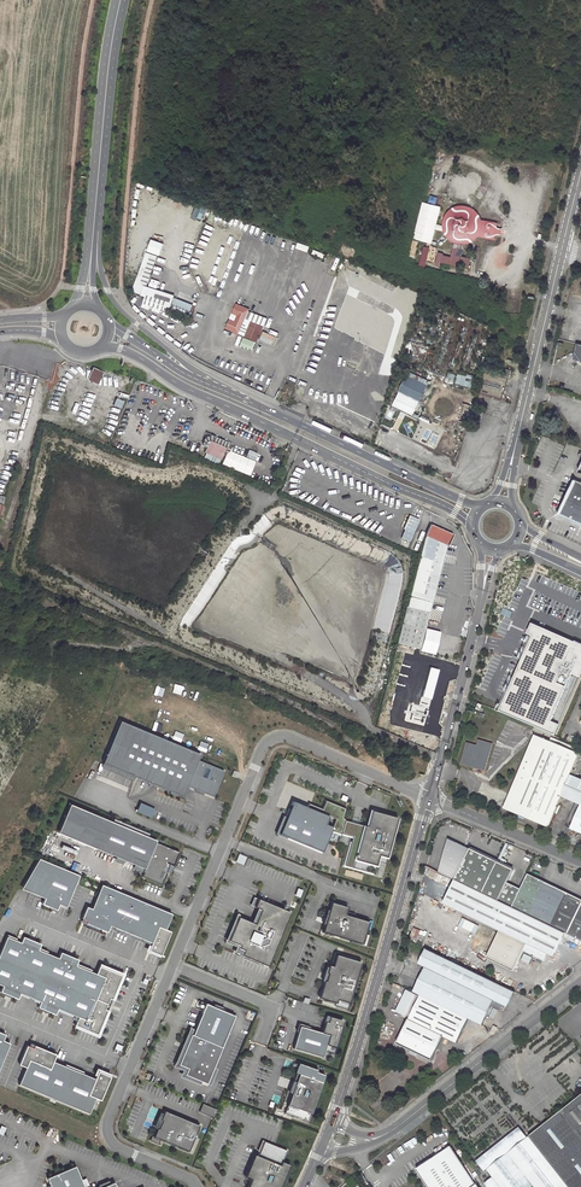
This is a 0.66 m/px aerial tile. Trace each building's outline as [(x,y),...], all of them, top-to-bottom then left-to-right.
[(450,209),(444,216),(442,221),(443,226),(437,224),(441,206),(422,201),(413,239),(432,243),(435,230),(443,231),(445,237),(449,241),(453,243),(451,255),(438,252),(435,265),(440,267),(441,262),(468,268),(471,258),(462,256),(464,243),(466,244),(474,241),(478,237),(494,240),(495,235),(502,235),(503,229),(497,227),(498,222),(481,219),(476,210),(468,205),(458,205),(450,209)] [(192,216),(202,220),(206,208),(196,205),(192,216)] [(163,244),(150,239),(131,292),(145,297),(142,303),(164,311),(166,307),(170,308),(175,296),(148,286),(163,244)] [(419,265),(425,266),(430,248),(424,246),(419,265)] [(195,306),(175,298),(171,309),(191,317),(195,306)] [(249,309),(235,304),(225,329),(258,342),(258,340),(276,347),(279,338),(262,331),(267,318),(248,311),(249,309)] [(255,342),(243,337),(240,346),(251,351),(255,342)] [(99,385),(103,372),(92,368),(88,381),(99,385)] [(429,381),(409,373),(395,407),(416,415),(429,381)] [(33,392),(22,389),(13,428),(24,431),(33,392)] [(123,402),(116,399),(113,406),(120,409),(123,402)] [(119,410),(116,408),(111,419),(114,420),(119,410)] [(227,448),(207,439),(205,445),(206,445),(205,448),(206,448),(204,452),(222,460),(227,448)] [(254,462),(227,451),(221,465),(248,477),(254,462)] [(574,480),(558,515),(580,525),(580,483),(574,480)] [(410,516),(401,538),(410,542),(420,520),(410,516)] [(453,534),(431,524),(426,534),(427,534),(411,596),(432,601),(447,543),(449,544),(453,534)] [(580,650),(580,603),(535,582),(529,584),(513,619),(580,650)] [(451,597),(436,593),(430,615),(445,619),(451,597)] [(420,648),(432,601),(411,596),(399,643),(420,648)] [(441,632),(426,628),(420,651),(435,655),(441,632)] [(532,664),(513,709),(517,710),(558,728),(577,684),(532,664)] [(513,709),(507,706),(504,713),(514,717),(517,710),(513,709)] [(120,721),(103,763),(183,797),(187,786),(214,797),(225,771),(198,760),(201,754),(120,721)] [(569,774),(577,754),(571,751),(573,746),(551,737),(549,741),(535,736),(505,808),(547,826),(560,795),(569,774)] [(477,746),(467,743),(462,763),(470,765),(473,769),(477,767),(486,769),(493,743),(479,740),(477,746)] [(574,776),(580,762),(580,755),(577,754),(569,774),(574,776)] [(98,780),(111,784),(115,773),(101,769),(98,780)] [(569,774),(560,795),(565,797),(576,802),(580,803),(580,779),(574,776),(569,774)] [(580,807),(580,803),(576,802),(569,820),(575,822),(580,807)] [(142,804),(138,812),(145,815),(145,814),(150,816),(153,809),(148,807),(142,804)] [(58,833),(95,848),(107,820),(70,805),(58,833)] [(575,822),(572,828),(580,832),(580,807),(575,822)] [(367,827),(364,826),(355,860),(376,866),(379,856),(386,858),(397,818),(371,811),(367,827)] [(114,819),(113,823),(148,837),(149,833),(114,819)] [(107,820),(95,848),(144,869),(143,873),(149,875),(148,879),(162,885),(170,865),(174,866),(180,852),(156,842),(156,841),(148,837),(113,823),(107,820)] [(355,860),(364,826),(346,821),(343,833),(354,836),(346,866),(374,873),(376,866),(355,860)] [(440,873),(455,880),(470,851),(449,841),(440,873)] [(470,851),(455,880),(483,894),(499,861),(471,848),(470,851)] [(67,908),(79,876),(36,859),(24,891),(45,899),(42,906),(57,911),(59,905),(67,908)] [(499,902),(509,882),(515,869),(499,861),(483,894),(499,902)] [(566,934),(580,902),(580,899),(529,874),(522,888),(512,908),(566,934)] [(524,952),(544,962),(548,955),(554,958),(566,934),(512,908),(499,902),(483,894),(455,880),(443,904),(499,931),(527,945),(524,952)] [(522,888),(509,882),(499,902),(512,908),(522,888)] [(166,931),(173,913),(101,887),(92,910),(86,908),(81,923),(108,933),(110,929),(150,943),(147,953),(161,958),(171,932),(166,931)] [(239,917),(229,940),(241,945),(239,948),(245,950),(242,955),(268,966),(290,912),(259,899),(255,907),(261,909),(255,924),(239,917)] [(566,934),(580,941),(580,902),(566,934)] [(346,908),(331,903),(323,933),(362,944),(368,922),(344,915),(346,908)] [(515,970),(524,952),(527,945),(499,931),(486,957),(515,970)] [(78,1018),(86,1021),(104,978),(96,974),(75,965),(77,961),(60,953),(58,958),(37,950),(39,945),(23,938),(20,943),(7,938),(0,954),(0,985),(3,986),(0,992),(17,999),(20,993),(40,1002),(38,1008),(54,1015),(57,1009),(78,1018)] [(418,965),(425,968),(493,1001),(502,1006),(507,1008),(515,993),(426,949),(418,965)] [(324,982),(318,998),(347,1007),(361,963),(336,956),(332,967),(328,966),(326,973),(328,973),(325,982),(324,982)] [(74,1025),(96,1035),(106,1011),(103,1010),(108,998),(111,999),(120,976),(99,967),(96,974),(104,978),(86,1021),(78,1018),(74,1025)] [(421,996),(469,1019),(482,1025),(491,1007),(493,1001),(425,968),(414,993),(421,996)] [(417,998),(408,994),(399,1014),(408,1018),(417,998)] [(408,1021),(442,1038),(457,1045),(469,1019),(421,996),(408,1021)] [(493,1001),(491,1007),(499,1011),(502,1006),(493,1001)] [(226,1039),(235,1016),(209,1005),(210,1005),(206,1003),(202,1013),(193,1035),(192,1034),(188,1043),(189,1044),(185,1055),(183,1054),(179,1064),(188,1068),(185,1075),(207,1084),(222,1047),(226,1039)] [(322,1023),(319,1033),(326,1035),(323,1045),(333,1048),(341,1022),(327,1018),(325,1024),(322,1023)] [(431,1062),(442,1038),(408,1021),(397,1045),(431,1062)] [(326,1035),(319,1033),(297,1027),(290,1049),(319,1058),(323,1045),(326,1035)] [(9,1044),(1,1041),(4,1036),(0,1034),(0,1065),(9,1044)] [(18,1065),(25,1068),(28,1060),(49,1069),(53,1061),(55,1055),(33,1046),(32,1049),(26,1046),(18,1065)] [(25,1068),(19,1084),(89,1113),(95,1098),(88,1095),(95,1079),(53,1061),(49,1069),(28,1060),(25,1068)] [(324,1074),(299,1065),(294,1080),(296,1081),(285,1112),(308,1120),(324,1074)] [(98,1072),(95,1079),(88,1095),(95,1098),(100,1100),(110,1077),(98,1072)] [(487,1169),(501,1186),(580,1186),(580,1096),(487,1169)] [(201,1105),(199,1110),(213,1116),(215,1111),(201,1105)] [(199,1126),(164,1112),(160,1121),(162,1121),(155,1138),(188,1152),(199,1126)] [(289,1169),(281,1165),(287,1151),(267,1142),(261,1157),(255,1154),(246,1177),(252,1180),(248,1186),(281,1186),(289,1169)] [(478,1186),(452,1146),(424,1165),(428,1171),(421,1176),(428,1186),(476,1186),(478,1186)] [(76,1165),(48,1178),(52,1186),(85,1186),(76,1165)] [(417,1170),(421,1176),(428,1171),(424,1165),(417,1170)]
